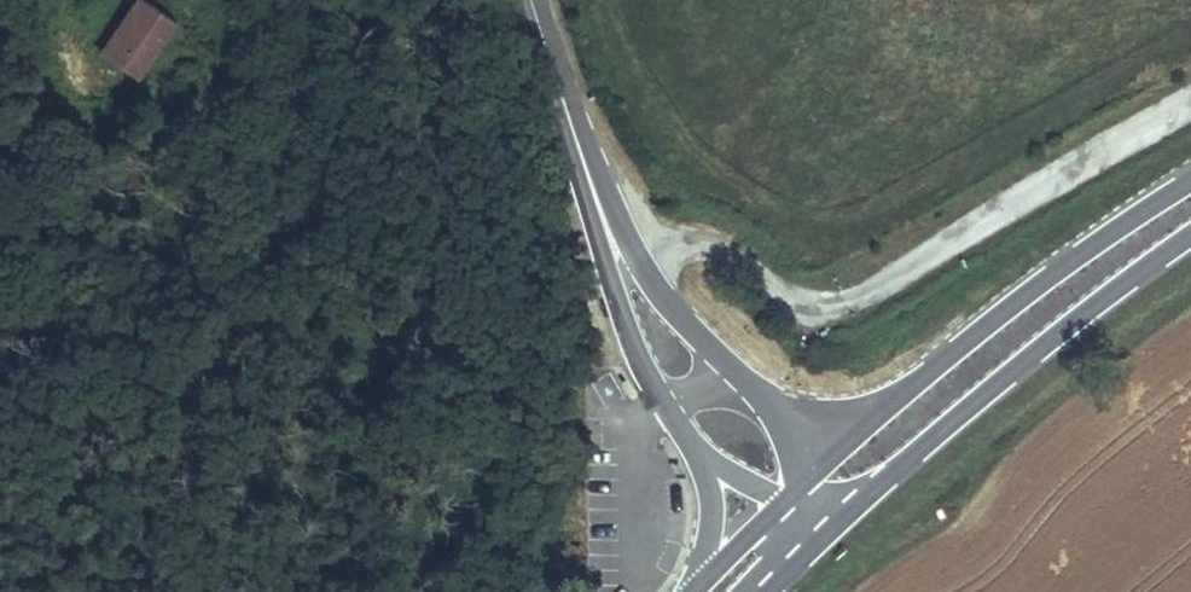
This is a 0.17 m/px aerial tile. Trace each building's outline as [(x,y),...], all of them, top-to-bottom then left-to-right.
[(107,86),(141,34),(139,32),(102,8),(68,60),(107,86)]
